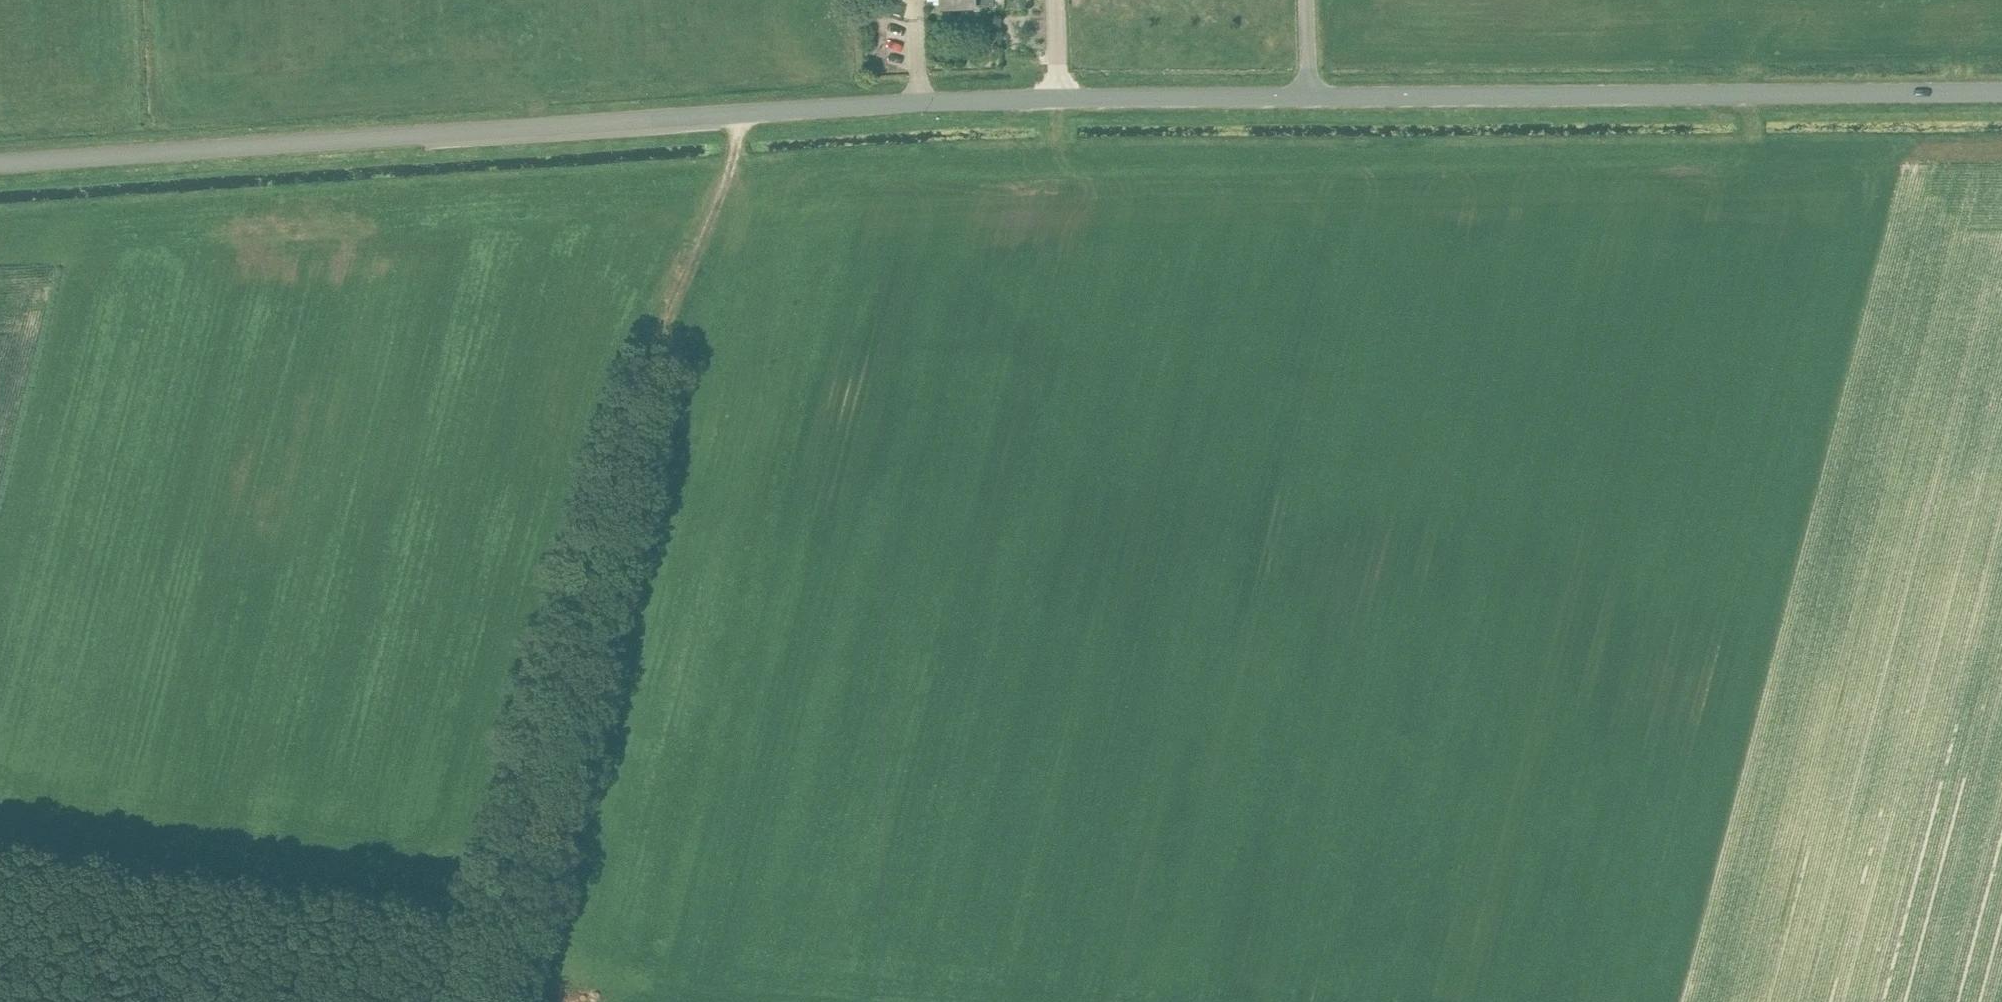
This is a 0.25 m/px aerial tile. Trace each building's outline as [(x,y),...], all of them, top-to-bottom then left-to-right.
[(927,5),(941,4),(941,9),(976,8),(975,5),(992,4),(992,0),(927,0),(927,5)]
